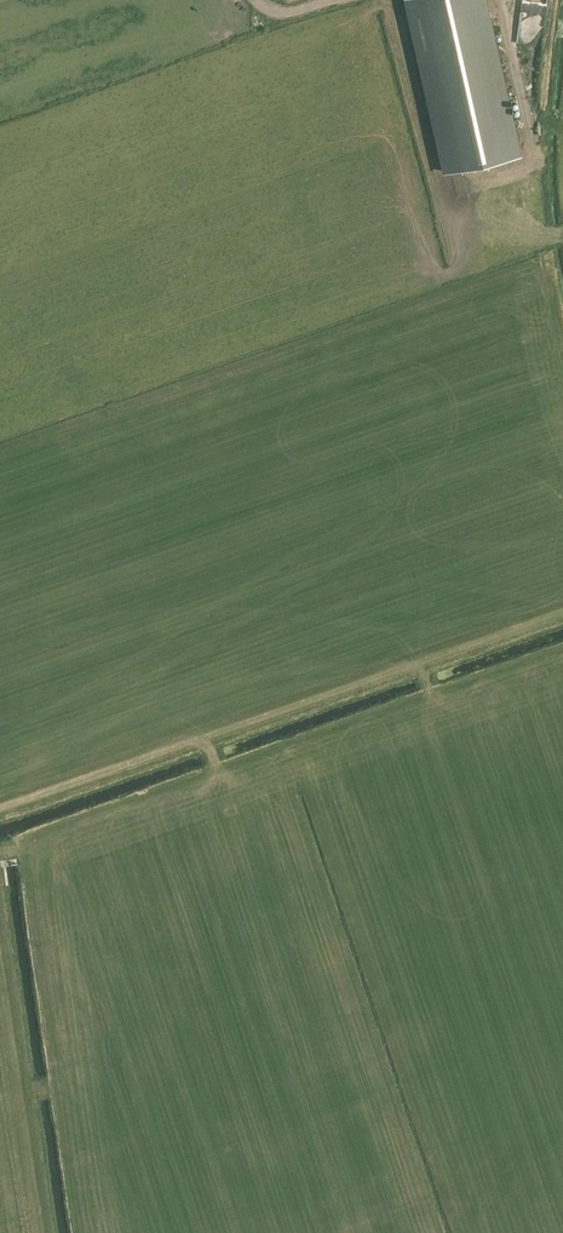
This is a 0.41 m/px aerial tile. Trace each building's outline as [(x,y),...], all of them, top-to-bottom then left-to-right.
[(445,170),(518,154),(483,0),(407,0),(445,170)]
